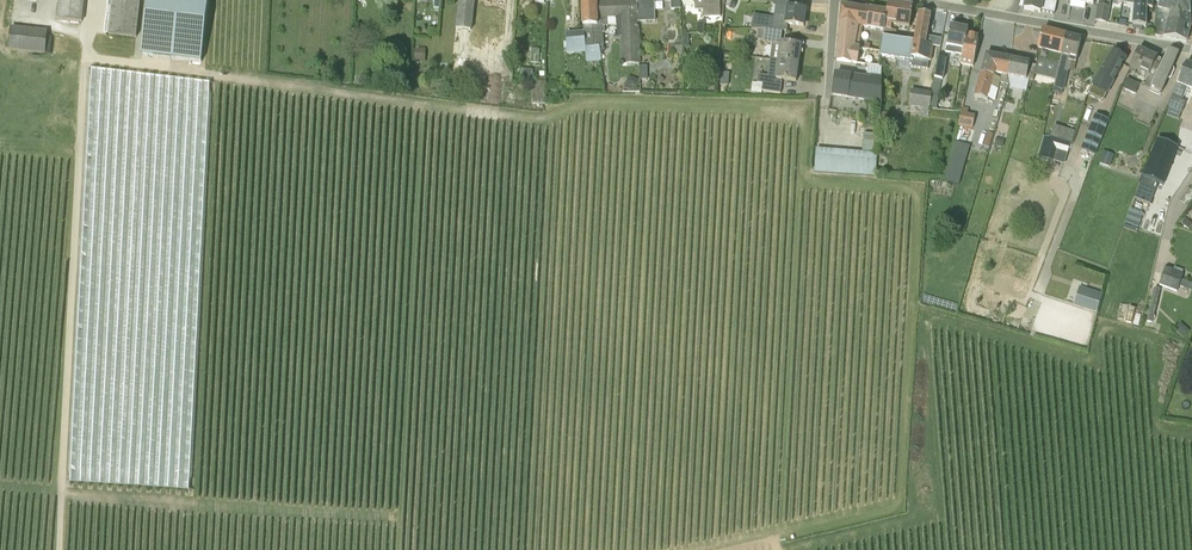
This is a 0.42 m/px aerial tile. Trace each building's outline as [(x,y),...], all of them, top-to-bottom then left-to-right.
[(58,20),(82,22),(84,0),(60,0),(58,20)] [(135,37),(136,37),(140,0),(113,0),(109,34),(135,37)] [(202,62),(209,0),(148,0),(142,55),(202,62)] [(468,58),(470,31),(471,31),(475,0),(460,0),(460,1),(453,57),(468,58)] [(583,32),(586,49),(595,49),(595,47),(600,46),(604,46),(602,26),(616,26),(617,31),(619,31),(620,64),(641,64),(639,22),(640,22),(638,0),(622,0),(622,2),(596,3),(596,0),(582,0),(583,32)] [(640,22),(655,21),(655,1),(671,0),(671,9),(680,9),(680,0),(638,0),(640,22)] [(694,4),(695,10),(703,10),(703,17),(721,16),(720,0),(690,0),(694,4)] [(1024,9),(1041,13),(1041,11),(1055,14),(1057,0),(1026,0),(1024,9)] [(1148,16),(1148,11),(1149,0),(1135,0),(1134,14),(1133,26),(1136,26),(1136,28),(1143,29),(1143,27),(1146,28),(1148,16)] [(1148,11),(1157,13),(1159,7),(1161,0),(1149,0),(1148,11)] [(1189,7),(1189,0),(1161,0),(1159,7),(1157,13),(1158,13),(1155,26),(1154,33),(1154,36),(1187,42),(1191,26),(1189,7)] [(764,30),(783,31),(787,31),(788,24),(804,26),(806,10),(793,8),(794,4),(776,1),(775,14),(774,18),(760,16),(759,30),(764,30)] [(909,29),(913,7),(888,3),(887,12),(883,36),(895,39),(896,30),(892,30),(892,26),(909,29)] [(840,23),(840,24),(859,27),(875,30),(874,41),(882,42),(883,36),(887,12),(843,5),(840,23)] [(1098,5),(1095,21),(1107,23),(1110,7),(1098,5)] [(920,14),(914,42),(895,39),(883,36),(882,42),(879,56),(912,61),(913,58),(931,61),(933,46),(940,47),(941,40),(927,37),(931,16),(920,14)] [(837,61),(857,62),(860,47),(855,46),(859,27),(840,24),(837,61)] [(1155,26),(1148,24),(1146,28),(1147,31),(1154,33),(1155,26)] [(944,52),(963,55),(967,35),(968,29),(967,29),(951,26),(944,52)] [(11,28),(9,50),(45,53),(48,32),(11,28)] [(764,30),(763,41),(763,42),(781,45),(781,43),(783,31),(764,30)] [(1036,60),(1059,66),(1061,66),(1067,36),(1043,30),(1036,60)] [(568,55),(586,53),(583,32),(565,33),(568,55)] [(689,47),(688,34),(681,34),(681,48),(689,47)] [(960,65),(971,67),(978,38),(967,35),(963,55),(960,65)] [(1067,36),(1061,66),(1059,66),(1054,88),(1064,90),(1071,62),(1076,63),(1081,40),(1067,36)] [(801,46),(781,43),(779,61),(799,64),(801,46)] [(595,49),(586,49),(587,63),(601,62),(600,47),(595,47),(595,49)] [(415,63),(426,63),(425,48),(415,48),(415,63)] [(1153,79),(1162,62),(1157,60),(1157,58),(1139,49),(1130,68),(1153,79)] [(1162,92),(1170,73),(1179,54),(1178,53),(1168,51),(1163,63),(1162,62),(1153,79),(1154,80),(1151,88),(1162,92)] [(1102,70),(1092,85),(1104,92),(1114,75),(1124,57),(1113,52),(1103,70),(1102,70)] [(1000,83),(1008,85),(1007,76),(1005,75),(1009,59),(986,55),(975,97),(993,102),(993,105),(1002,108),(1009,88),(1000,85),(1000,83)] [(943,80),(947,60),(937,58),(934,79),(941,80),(943,80)] [(763,84),(762,91),(781,94),(782,80),(796,82),(799,64),(779,61),(770,59),(768,76),(759,75),(757,83),(763,84)] [(1033,81),(1036,66),(1029,64),(1030,63),(1009,59),(1005,75),(1007,76),(1033,81)] [(1181,113),(1185,102),(1182,101),(1187,88),(1191,90),(1191,66),(1186,64),(1177,83),(1167,107),(1181,113)] [(640,66),(640,79),(648,79),(647,65),(640,66)] [(868,65),(867,76),(881,78),(881,76),(882,67),(868,65)] [(520,80),(533,80),(533,69),(520,69),(520,80)] [(729,86),(730,73),(723,72),(722,85),(729,86)] [(833,96),(853,98),(882,104),(881,78),(867,76),(866,78),(836,74),(833,96)] [(636,92),(640,80),(629,76),(625,89),(636,92)] [(941,80),(934,79),(932,93),(930,109),(937,109),(939,96),(938,96),(941,80)] [(1135,94),(1140,84),(1127,79),(1123,89),(1135,94)] [(532,104),(545,104),(546,82),(532,82),(532,104)] [(930,109),(932,93),(911,90),(907,114),(928,117),(930,109)] [(968,104),(963,103),(959,126),(972,129),(975,116),(966,115),(968,104)] [(1094,153),(1107,122),(1093,117),(1081,148),(1094,153)] [(1075,132),(1053,126),(1050,138),(1071,145),(1075,132)] [(816,173),(876,175),(878,135),(865,134),(864,152),(817,150),(816,173)] [(1050,138),(1044,137),(1039,156),(1054,161),(1057,152),(1068,155),(1071,145),(1050,138)] [(1178,148),(1157,139),(1143,177),(1164,185),(1178,148)] [(1110,167),(1113,156),(1103,153),(1099,163),(1110,167)] [(1143,214),(1130,209),(1126,223),(1138,227),(1143,214)] [(1159,285),(1177,292),(1179,286),(1191,290),(1191,288),(1191,283),(1182,279),(1183,274),(1165,268),(1159,285)] [(1152,323),(1160,289),(1154,288),(1147,322),(1152,323)] [(1093,320),(1099,302),(1081,296),(1077,306),(1079,307),(1076,314),(1093,320)] [(1184,338),(1190,331),(1181,323),(1174,330),(1184,338)]
